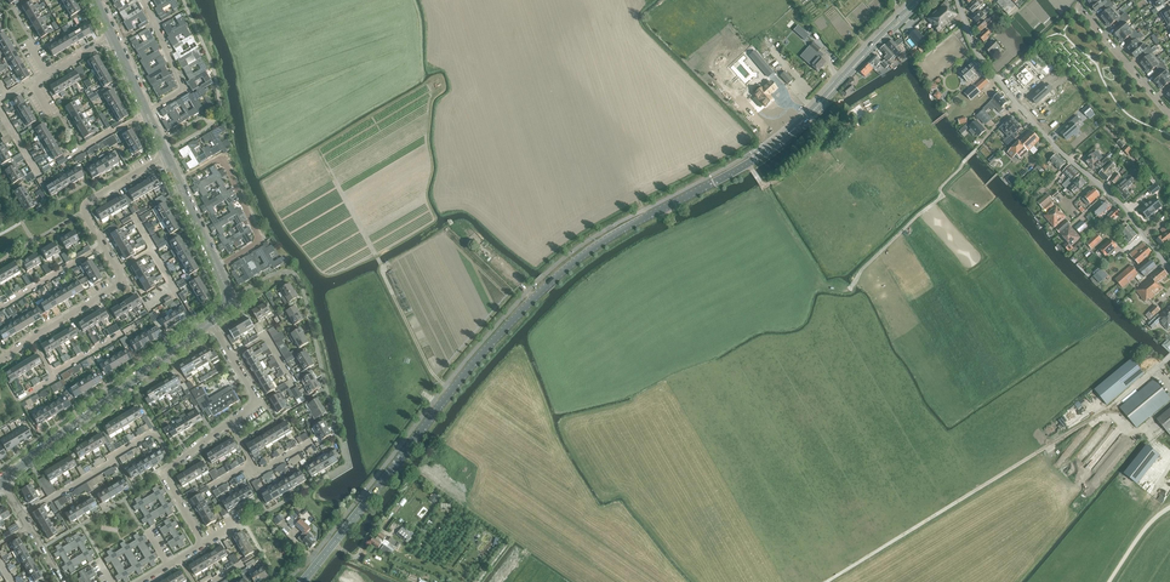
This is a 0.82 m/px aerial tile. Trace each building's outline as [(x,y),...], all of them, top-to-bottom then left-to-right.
[(67,10),(76,4),(74,0),(69,0),(63,4),(67,10)] [(120,13),(125,10),(129,8),(127,5),(123,7),(120,2),(123,0),(115,0),(112,1),(118,10),(120,13)] [(125,10),(120,13),(119,13),(125,22),(142,12),(143,11),(138,2),(137,2),(136,0),(135,0),(130,3),(127,5),(129,8),(132,6),(135,11),(128,16),(125,10)] [(162,21),(171,16),(169,13),(166,15),(162,9),(170,5),(173,10),(175,13),(178,11),(177,8),(178,7),(174,0),(170,0),(157,8),(154,9),(160,18),(162,21)] [(982,4),(984,3),(981,1),(978,4),(976,1),(978,0),(974,0),(975,2),(968,8),(973,14),(979,8),(978,8),(982,4)] [(1016,7),(1010,0),(1001,0),(997,3),(1008,15),(1016,7)] [(1091,6),(1096,11),(1103,5),(1105,8),(1112,3),(1109,0),(1106,2),(1104,0),(1099,0),(1092,6),(1091,6)] [(1152,3),(1158,12),(1165,8),(1163,5),(1169,1),(1169,0),(1158,0),(1152,3)] [(24,12),(25,11),(25,13),(26,14),(38,6),(37,4),(33,6),(31,2),(30,2),(23,7),(22,7),(24,12)] [(933,27),(942,20),(942,16),(951,7),(947,2),(940,8),(938,10),(927,19),(933,27)] [(1104,20),(1105,21),(1117,11),(1113,7),(1114,6),(1112,3),(1105,8),(1108,11),(1101,17),(1100,18),(1103,21),(1104,20)] [(76,4),(67,10),(71,17),(70,17),(72,20),(80,15),(78,12),(80,11),(77,5),(77,4),(76,5),(76,4)] [(40,8),(38,6),(26,14),(27,15),(29,20),(38,15),(35,10),(40,8)] [(954,14),(956,13),(951,7),(942,16),(942,20),(933,27),(938,33),(957,17),(954,14)] [(982,13),(979,10),(972,18),(977,23),(978,23),(978,22),(985,16),(991,9),(989,7),(982,13)] [(1158,12),(1163,22),(1166,20),(1169,17),(1169,9),(1167,11),(1165,8),(1158,12)] [(1119,23),(1125,18),(1122,15),(1121,16),(1117,11),(1105,21),(1106,23),(1105,24),(1108,27),(1109,26),(1116,21),(1119,23)] [(138,26),(140,29),(149,24),(147,21),(142,12),(125,22),(123,23),(129,32),(134,29),(131,23),(138,19),(141,24),(138,26)] [(981,33),(985,29),(996,18),(999,15),(997,12),(995,15),(995,14),(989,20),(985,16),(978,22),(978,23),(979,24),(975,27),(981,33)] [(40,19),(38,15),(29,20),(32,24),(33,25),(33,26),(46,18),(45,17),(45,16),(40,19)] [(186,27),(187,26),(182,17),(181,17),(180,15),(175,18),(180,26),(176,28),(175,27),(172,29),(169,25),(173,23),(171,20),(162,25),(164,28),(163,28),(169,37),(186,27)] [(37,32),(45,27),(43,23),(47,20),(46,18),(33,26),(34,27),(34,28),(37,32)] [(992,35),(994,33),(992,30),(991,28),(999,21),(996,18),(985,29),(987,30),(979,37),(984,42),(992,35)] [(1125,18),(1119,23),(1121,26),(1114,32),(1118,38),(1119,37),(1118,37),(1129,28),(1125,23),(1127,21),(1125,18)] [(77,25),(84,38),(91,34),(89,31),(92,29),(88,21),(84,24),(85,26),(81,28),(76,20),(74,21),(77,25)] [(84,38),(77,25),(74,26),(77,31),(73,33),(78,42),(84,38)] [(805,40),(809,36),(798,26),(794,30),(805,40)] [(48,31),(45,27),(37,32),(39,37),(40,36),(40,38),(41,39),(49,34),(49,33),(53,31),(52,29),(48,31)] [(186,39),(190,36),(191,36),(186,27),(169,37),(167,38),(173,47),(175,50),(180,46),(183,44),(182,41),(178,43),(175,38),(182,33),(186,39)] [(1132,39),(1138,34),(1135,31),(1134,32),(1130,27),(1129,28),(1118,37),(1119,37),(1119,38),(1119,39),(1121,42),(1122,42),(1123,42),(1130,36),(1132,39)] [(131,42),(131,43),(136,51),(155,40),(149,32),(147,29),(138,34),(140,37),(144,35),(147,41),(139,45),(136,39),(136,40),(134,37),(129,39),(131,42)] [(910,34),(919,45),(925,40),(915,29),(910,34)] [(66,31),(64,33),(72,45),(73,45),(72,45),(73,44),(74,44),(78,42),(73,33),(69,36),(66,32),(66,31)] [(72,45),(64,33),(62,34),(65,38),(60,41),(65,49),(70,47),(70,46),(71,46),(72,45)] [(1138,34),(1132,39),(1134,42),(1127,48),(1128,48),(1127,49),(1129,52),(1130,51),(1131,52),(1132,53),(1142,44),(1143,43),(1139,38),(1141,37),(1138,34)] [(182,41),(183,44),(188,42),(191,47),(183,52),(180,46),(175,50),(177,52),(176,53),(180,59),(196,50),(196,49),(198,48),(193,39),(192,39),(191,36),(190,36),(186,39),(182,41)] [(11,46),(10,45),(9,44),(10,44),(7,39),(0,44),(0,47),(1,49),(0,49),(0,52),(11,46)] [(54,39),(52,40),(59,53),(60,52),(61,52),(65,49),(60,41),(56,43),(54,39)] [(59,53),(52,40),(49,41),(52,46),(48,48),(53,57),(57,54),(58,53),(59,53)] [(160,49),(155,40),(136,51),(141,60),(140,61),(141,64),(150,59),(159,53),(158,51),(160,49)] [(895,57),(901,52),(892,40),(887,45),(892,51),(891,52),(894,56),(895,56),(895,57)] [(993,56),(1001,48),(993,40),(987,46),(989,48),(987,51),(993,56)] [(922,42),(919,45),(916,47),(921,52),(927,48),(922,42)] [(814,43),(810,47),(812,49),(817,53),(819,51),(821,49),(814,43)] [(1143,52),(1145,54),(1151,49),(1149,46),(1146,49),(1142,44),(1132,53),(1131,52),(1131,53),(1135,58),(1143,52)] [(887,62),(887,63),(889,66),(890,67),(893,64),(890,60),(895,56),(894,56),(891,52),(885,45),(880,49),(886,56),(884,58),(887,62)] [(3,53),(6,57),(15,52),(12,48),(11,47),(11,46),(0,52),(0,55),(3,53)] [(812,49),(803,59),(810,65),(818,72),(826,63),(820,58),(823,55),(819,51),(817,53),(812,49)] [(1144,67),(1145,68),(1157,58),(1152,53),(1154,52),(1151,49),(1145,54),(1147,57),(1140,63),(1141,63),(1140,64),(1143,67),(1144,67)] [(196,50),(180,59),(177,60),(182,69),(183,69),(184,72),(189,69),(193,67),(191,64),(195,61),(200,58),(201,58),(196,50)] [(750,56),(768,77),(773,73),(755,51),(750,56)] [(5,66),(18,58),(18,57),(17,56),(15,52),(6,57),(8,61),(2,65),(2,64),(0,65),(0,69),(3,67),(5,66)] [(164,66),(167,65),(162,56),(161,56),(159,53),(150,59),(141,64),(148,76),(164,66)] [(868,63),(872,67),(874,64),(877,67),(881,62),(879,60),(880,59),(875,55),(868,63)] [(87,61),(91,68),(101,63),(97,57),(98,56),(97,56),(87,61)] [(19,59),(18,58),(5,66),(7,68),(11,65),(13,70),(22,64),(19,60),(19,59)] [(195,61),(191,64),(193,67),(197,64),(200,68),(199,70),(193,74),(190,68),(189,69),(184,72),(186,75),(189,81),(205,71),(208,70),(202,61),(200,58),(195,61)] [(1158,70),(1164,65),(1162,62),(1160,63),(1157,58),(1145,68),(1146,69),(1145,70),(1148,74),(1149,73),(1156,67),(1158,70)] [(885,61),(881,64),(886,69),(889,66),(887,63),(886,63),(885,61)] [(973,62),(960,73),(968,82),(971,79),(971,80),(976,75),(978,77),(982,74),(979,72),(980,71),(979,71),(981,69),(982,69),(977,63),(976,62),(974,64),(973,62)] [(101,63),(91,68),(95,75),(105,69),(101,63),(102,63),(101,63)] [(12,76),(13,78),(26,71),(25,70),(24,69),(25,69),(22,64),(13,70),(16,74),(12,76)] [(865,77),(872,69),(866,64),(859,71),(865,77)] [(1029,65),(1016,77),(1019,80),(1018,80),(1025,87),(1034,78),(1028,71),(1032,68),(1029,65)] [(1164,65),(1158,70),(1161,73),(1153,79),(1158,84),(1167,75),(1168,76),(1168,75),(1164,70),(1167,68),(1164,65)] [(156,83),(153,78),(161,73),(164,79),(169,75),(170,75),(164,66),(148,76),(146,77),(151,86),(152,86),(153,89),(158,86),(162,84),(160,81),(156,83)] [(105,69),(95,75),(99,81),(109,76),(105,70),(106,70),(105,69)] [(26,71),(13,78),(14,80),(18,78),(21,82),(30,77),(27,73),(26,72),(26,71)] [(205,71),(189,81),(186,83),(188,86),(189,86),(192,91),(195,90),(198,88),(195,82),(202,78),(205,83),(201,86),(203,89),(212,83),(210,80),(211,80),(205,71)] [(69,75),(76,88),(78,87),(76,83),(80,80),(79,78),(75,72),(71,74),(71,75),(70,75),(69,75)] [(780,76),(788,85),(792,81),(784,72),(780,76)] [(68,76),(67,77),(62,79),(68,88),(72,85),(74,90),(76,88),(69,75),(68,76)] [(158,86),(153,89),(158,98),(177,87),(171,78),(169,75),(164,79),(160,81),(162,84),(166,82),(169,87),(161,92),(158,86)] [(1158,84),(1159,85),(1158,86),(1161,89),(1162,88),(1162,89),(1169,83),(1169,84),(1169,79),(1168,76),(1167,75),(1158,84)] [(109,76),(99,81),(103,88),(113,82),(109,76),(110,76),(109,76)] [(974,86),(965,94),(971,100),(980,92),(979,91),(989,82),(985,78),(982,80),(982,81),(979,83),(975,86),(974,86)] [(56,83),(64,96),(66,95),(63,90),(68,88),(62,79),(58,82),(57,83),(57,82),(56,83)] [(763,105),(765,107),(773,100),(769,95),(776,88),(770,82),(763,89),(762,88),(754,95),(756,97),(753,100),(760,108),(763,105)] [(52,97),(55,95),(59,93),(62,97),(64,96),(56,83),(55,84),(54,84),(50,87),(52,91),(50,93),(52,97)] [(844,90),(847,94),(854,89),(850,85),(844,90)] [(208,98),(205,100),(207,104),(204,106),(201,106),(198,100),(203,96),(202,95),(205,93),(203,89),(201,86),(198,88),(195,90),(197,92),(194,94),(193,93),(190,95),(200,112),(201,114),(211,109),(210,108),(213,107),(208,98)] [(1031,98),(1036,104),(1049,92),(1044,86),(1031,98)] [(103,95),(107,102),(116,97),(113,91),(113,90),(112,90),(103,95)] [(942,95),(937,91),(934,96),(939,99),(942,95)] [(188,112),(191,117),(200,112),(190,95),(189,93),(180,99),(178,101),(181,106),(183,110),(186,108),(184,104),(189,101),(194,109),(188,112)] [(1004,109),(1003,108),(1008,103),(999,94),(994,99),(990,102),(1000,113),(1004,109)] [(10,108),(11,110),(24,102),(23,102),(23,101),(23,100),(20,96),(12,101),(14,106),(10,108)] [(107,102),(111,109),(120,103),(117,97),(117,96),(116,97),(107,102)] [(69,113),(68,113),(69,114),(82,106),(81,104),(76,106),(74,102),(78,100),(76,97),(72,99),(74,102),(65,107),(68,112),(69,113)] [(181,106),(178,101),(175,102),(168,106),(179,124),(188,119),(188,118),(191,117),(188,112),(186,108),(183,110),(185,114),(180,117),(175,109),(181,106)] [(25,103),(24,102),(11,110),(12,112),(17,110),(19,114),(28,109),(25,104),(24,103),(25,103)] [(111,109),(115,115),(124,110),(120,104),(121,104),(121,103),(120,103),(111,109)] [(70,116),(73,120),(81,115),(79,111),(86,106),(85,104),(82,106),(69,114),(69,115),(70,114),(70,115),(70,116)] [(160,111),(163,117),(169,113),(173,121),(168,124),(165,120),(162,121),(167,131),(170,129),(171,129),(179,124),(168,106),(162,109),(163,110),(160,111)] [(17,121),(19,123),(32,115),(31,114),(30,113),(31,113),(28,109),(19,114),(22,118),(17,121)] [(119,122),(112,126),(114,129),(123,124),(121,121),(128,116),(124,110),(125,110),(124,110),(115,115),(119,122)] [(992,118),(983,110),(978,115),(986,124),(992,118)] [(32,116),(32,115),(19,123),(20,125),(24,122),(27,127),(35,122),(33,117),(32,116)] [(76,125),(76,126),(89,118),(88,116),(84,119),(81,115),(73,120),(75,124),(76,124),(76,125)] [(1080,120),(1077,116),(1069,123),(1070,125),(1068,127),(1068,126),(1068,127),(1066,129),(1066,128),(1066,129),(1061,133),(1067,140),(1073,134),(1075,136),(1079,132),(1077,131),(1078,130),(1074,126),(1080,120)] [(1016,133),(1021,128),(1021,127),(1012,118),(1011,117),(1004,124),(1005,124),(1007,127),(1004,130),(1009,136),(1004,141),(1005,142),(1008,146),(1019,136),(1016,133)] [(76,126),(77,127),(78,128),(80,132),(89,127),(87,124),(89,123),(88,122),(91,121),(89,118),(76,126)] [(107,129),(110,127),(106,119),(102,121),(107,129)] [(985,130),(986,129),(977,119),(976,120),(971,125),(980,135),(985,130)] [(43,124),(35,129),(30,132),(32,134),(36,131),(38,136),(47,130),(44,126),(44,125),(43,124)] [(222,151),(224,154),(227,152),(225,149),(231,145),(228,139),(222,143),(218,135),(226,130),(223,125),(220,127),(211,132),(222,151)] [(83,137),(84,138),(83,138),(84,139),(97,131),(96,129),(91,132),(89,127),(80,132),(83,137)] [(128,127),(122,130),(124,134),(122,135),(126,142),(135,136),(132,131),(132,130),(131,130),(130,130),(128,127)] [(33,147),(38,144),(51,137),(50,136),(49,135),(50,135),(47,130),(38,136),(41,140),(32,145),(33,147)] [(834,131),(823,142),(829,149),(840,138),(834,131)] [(1019,142),(1028,151),(1040,140),(1031,131),(1019,142)] [(208,146),(205,148),(210,157),(213,156),(222,151),(211,132),(202,137),(205,143),(211,139),(215,147),(210,150),(208,146)] [(11,137),(9,134),(3,137),(1,139),(3,142),(11,137)] [(126,142),(130,149),(139,143),(136,137),(136,136),(135,137),(135,136),(126,142)] [(43,144),(46,148),(54,143),(52,138),(52,139),(51,138),(51,137),(38,144),(39,146),(43,144)] [(1125,145),(1119,140),(1116,143),(1122,148),(1125,145)] [(191,144),(188,146),(199,165),(208,159),(210,157),(205,148),(202,150),(204,153),(199,157),(194,149),(200,146),(197,141),(194,142),(194,141),(190,143),(191,144)] [(1028,151),(1019,142),(1008,153),(1013,158),(1017,155),(1021,159),(1028,151)] [(57,147),(54,143),(46,148),(48,152),(44,155),(45,157),(58,149),(58,148),(57,148),(57,147)] [(139,143),(130,149),(134,155),(136,158),(141,155),(139,152),(143,150),(140,144),(140,143),(139,143)] [(1131,150),(1126,145),(1122,150),(1126,154),(1131,150)] [(188,146),(179,151),(182,157),(188,153),(192,161),(187,164),(185,160),(182,162),(187,171),(190,169),(190,170),(199,165),(188,146)] [(59,150),(58,149),(45,157),(47,159),(51,156),(53,161),(62,156),(59,151),(58,150),(59,150)] [(112,153),(113,154),(107,157),(112,167),(118,163),(118,164),(119,164),(118,163),(119,163),(116,157),(118,156),(115,151),(112,153)] [(123,162),(126,160),(122,151),(118,153),(123,162)] [(1,165),(5,163),(7,166),(14,161),(22,157),(21,153),(11,159),(7,153),(0,157),(0,163),(1,164),(0,165),(1,165)] [(1104,165),(1110,159),(1107,156),(1104,158),(1101,155),(1097,158),(1093,153),(1085,161),(1093,170),(1100,162),(1101,162),(1104,165)] [(1050,161),(1047,164),(1050,166),(1052,163),(1059,170),(1066,164),(1057,154),(1050,161)] [(100,161),(106,171),(106,172),(110,170),(110,168),(111,167),(112,168),(112,167),(107,157),(105,155),(99,159),(100,161)] [(22,157),(14,161),(7,166),(9,168),(5,171),(8,176),(7,177),(8,177),(9,178),(18,172),(14,166),(24,160),(22,157)] [(100,161),(93,165),(99,175),(105,171),(105,172),(106,172),(105,171),(106,171),(100,161)] [(1107,182),(1111,176),(1114,173),(1112,171),(1116,166),(1111,162),(1104,170),(1103,169),(1099,175),(1107,182)] [(1042,174),(1048,168),(1044,163),(1040,167),(1039,165),(1036,167),(1042,174)] [(43,173),(52,168),(50,165),(42,170),(43,173)] [(93,165),(87,169),(92,179),(98,175),(99,176),(99,175),(93,165)] [(1066,188),(1070,184),(1079,174),(1070,165),(1063,172),(1069,179),(1063,185),(1066,188)] [(78,167),(71,171),(77,181),(83,177),(83,178),(84,178),(83,177),(84,177),(82,174),(85,172),(81,166),(78,168),(78,167)] [(223,170),(219,171),(220,172),(219,173),(215,166),(210,169),(213,175),(209,177),(208,174),(206,176),(207,178),(209,182),(224,172),(223,170)] [(1141,175),(1142,174),(1136,168),(1131,172),(1137,179),(1142,175),(1141,175)] [(26,181),(26,180),(34,176),(32,173),(25,177),(21,170),(18,172),(9,178),(12,183),(12,184),(13,184),(16,182),(18,185),(26,181)] [(77,181),(71,171),(65,175),(70,185),(76,181),(77,182),(77,181)] [(224,172),(209,182),(211,185),(217,181),(221,187),(224,185),(226,184),(221,177),(222,176),(223,177),(226,175),(225,173),(224,172)] [(1115,184),(1121,177),(1117,173),(1111,181),(1115,184)] [(65,175),(58,179),(64,189),(70,185),(70,186),(70,185),(65,175)] [(28,184),(34,180),(36,179),(34,176),(26,180),(26,181),(28,184)] [(147,180),(153,190),(159,186),(161,188),(164,186),(160,179),(157,181),(154,176),(149,180),(148,179),(147,180),(148,180),(147,180)] [(195,187),(195,186),(192,188),(193,191),(209,182),(207,178),(201,182),(197,176),(192,179),(196,186),(195,187)] [(1073,185),(1070,188),(1074,194),(1087,183),(1082,178),(1080,179),(1079,177),(1072,183),(1073,185)] [(1129,177),(1127,179),(1116,190),(1125,200),(1130,195),(1125,190),(1134,182),(1129,177)] [(52,183),(45,187),(39,178),(36,180),(43,192),(46,190),(51,197),(56,193),(57,194),(57,193),(52,183)] [(64,189),(58,179),(52,183),(57,193),(63,189),(63,190),(64,190),(64,189)] [(141,184),(146,194),(153,190),(147,180),(142,184),(142,183),(141,184)] [(199,191),(203,197),(206,196),(208,195),(204,189),(211,185),(209,182),(193,191),(195,194),(198,192),(198,191),(199,190),(199,191)] [(16,187),(18,190),(13,193),(17,199),(16,199),(17,199),(27,194),(23,187),(22,187),(21,184),(16,187)] [(134,188),(140,198),(146,194),(141,184),(135,188),(135,187),(134,188)] [(222,194),(216,198),(218,201),(233,192),(233,191),(231,189),(228,191),(229,191),(228,192),(224,185),(221,187),(218,188),(222,194)] [(128,192),(128,193),(133,202),(140,198),(134,188),(129,191),(128,192)] [(1088,205),(1090,203),(1099,195),(1094,189),(1085,197),(1083,200),(1088,205)] [(1157,193),(1163,201),(1168,197),(1162,189),(1157,193)] [(1051,195),(1055,199),(1060,194),(1056,190),(1051,195)] [(235,195),(233,192),(218,201),(220,204),(226,200),(229,206),(232,204),(232,205),(234,203),(230,196),(231,196),(232,196),(235,195)] [(31,200),(27,194),(17,199),(21,205),(20,205),(20,206),(21,206),(31,200)] [(1038,203),(1043,209),(1053,200),(1047,194),(1038,203)] [(115,200),(121,209),(127,205),(122,197),(122,196),(116,199),(115,199),(115,200)] [(204,206),(204,205),(200,207),(202,210),(218,201),(216,198),(209,201),(206,196),(203,197),(201,199),(205,206),(204,206)] [(24,212),(24,213),(25,212),(25,213),(38,205),(36,202),(33,204),(31,200),(21,206),(25,212),(24,212)] [(114,213),(121,209),(115,200),(110,203),(109,203),(109,204),(114,213)] [(220,204),(218,201),(202,210),(204,213),(207,211),(207,210),(208,210),(212,217),(215,215),(217,214),(213,208),(220,204)] [(1152,201),(1141,210),(1147,218),(1159,208),(1156,205),(1156,204),(1155,204),(1152,201)] [(1054,205),(1051,202),(1044,209),(1046,208),(1048,210),(1054,205)] [(1107,212),(1111,208),(1106,202),(1097,210),(1094,213),(1097,216),(1101,220),(1108,214),(1107,212)] [(158,215),(167,209),(164,204),(165,204),(164,203),(163,203),(158,206),(154,208),(158,215)] [(108,217),(114,213),(109,204),(103,207),(102,207),(102,208),(108,217)] [(231,213),(224,217),(226,220),(242,211),(240,208),(237,210),(237,211),(236,211),(232,205),(232,204),(229,206),(227,207),(231,213)] [(1044,216),(1049,222),(1061,211),(1060,210),(1059,209),(1056,206),(1057,206),(1056,206),(1055,207),(1044,216)] [(139,215),(147,211),(145,207),(139,211),(137,212),(139,215)] [(101,221),(108,217),(102,208),(95,212),(101,221)] [(162,222),(171,216),(168,211),(168,210),(168,209),(168,210),(167,209),(158,215),(162,222)] [(1103,222),(1107,226),(1121,213),(1117,209),(1103,222)] [(242,211),(226,220),(228,223),(235,220),(238,225),(238,226),(241,224),(243,223),(239,216),(240,215),(240,216),(243,214),(242,211)] [(1061,211),(1049,222),(1054,228),(1065,218),(1066,217),(1063,214),(1063,213),(1061,211)] [(209,227),(211,229),(226,220),(224,217),(218,221),(215,215),(212,217),(210,218),(214,225),(213,225),(212,225),(209,227)] [(123,224),(132,220),(130,216),(122,221),(123,224)] [(166,228),(175,223),(172,217),(172,216),(171,216),(162,222),(166,228)] [(216,229),(220,236),(223,234),(225,233),(222,227),(228,223),(226,220),(211,229),(213,232),(216,230),(215,230),(216,229)] [(1070,223),(1067,220),(1059,228),(1061,231),(1070,224),(1070,223)] [(1083,221),(1081,223),(1075,228),(1079,233),(1087,226),(1083,221)] [(1122,230),(1127,225),(1124,221),(1118,226),(1122,230)] [(109,231),(117,226),(116,223),(107,228),(109,231)] [(175,223),(166,228),(170,235),(179,229),(176,224),(176,223),(175,223)] [(245,230),(241,224),(238,226),(238,225),(236,227),(239,233),(233,236),(235,240),(250,230),(249,227),(246,229),(246,230),(245,231),(245,230)] [(109,231),(111,234),(119,229),(117,226),(109,231)] [(1060,234),(1071,247),(1081,238),(1069,226),(1060,234)] [(1124,235),(1126,237),(1126,238),(1124,240),(1128,244),(1137,235),(1129,226),(1120,235),(1122,237),(1124,235)] [(114,241),(127,233),(126,231),(122,234),(119,229),(111,234),(110,235),(113,239),(114,240),(114,241)] [(1169,239),(1169,229),(1157,241),(1161,247),(1169,239)] [(252,233),(250,230),(235,240),(237,243),(243,239),(247,245),(252,242),(248,235),(249,234),(249,235),(252,233)] [(67,234),(66,235),(67,235),(66,235),(72,245),(79,241),(73,231),(68,235),(67,234)] [(118,247),(127,242),(124,238),(128,235),(127,233),(114,241),(115,242),(116,243),(115,243),(118,247)] [(220,249),(235,240),(233,236),(227,240),(223,234),(220,236),(218,237),(222,244),(221,245),(221,244),(218,246),(220,249)] [(60,239),(65,249),(72,245),(66,235),(61,239),(61,238),(60,239)] [(1092,249),(1101,240),(1097,235),(1087,244),(1092,249)] [(179,237),(175,239),(173,236),(165,241),(157,246),(159,249),(167,245),(168,247),(171,245),(173,249),(183,243),(179,238),(180,238),(179,237)] [(237,243),(235,240),(220,249),(221,252),(224,250),(224,249),(225,248),(229,255),(234,252),(231,247),(237,243)] [(1100,250),(1106,257),(1117,247),(1110,240),(1100,250)] [(122,254),(135,246),(133,244),(129,246),(127,242),(118,247),(120,252),(121,251),(121,252),(121,253),(122,254)] [(1083,243),(1082,242),(1073,251),(1074,252),(1083,243)] [(48,246),(47,246),(47,247),(53,256),(60,252),(54,243),(48,246)] [(177,256),(186,250),(183,245),(183,244),(183,243),(183,244),(183,243),(173,249),(177,256)] [(1130,255),(1138,265),(1152,253),(1143,243),(1130,255)] [(122,254),(123,255),(125,260),(134,255),(131,250),(136,248),(135,246),(122,254)] [(274,262),(269,255),(275,251),(272,246),(266,249),(264,246),(261,248),(272,266),(274,269),(283,264),(282,264),(285,262),(283,257),(274,262)] [(41,251),(46,260),(53,256),(47,247),(42,250),(41,250),(41,251)] [(257,262),(255,259),(261,256),(265,263),(260,266),(263,271),(263,272),(272,266),(261,248),(252,253),(252,254),(249,255),(254,263),(254,264),(257,262)] [(86,253),(84,250),(74,256),(76,259),(86,253)] [(181,262),(190,257),(187,251),(187,250),(186,250),(177,256),(181,262)] [(69,261),(72,260),(67,251),(64,253),(69,261)] [(66,263),(69,261),(64,253),(61,255),(66,263)] [(28,258),(34,268),(40,264),(35,254),(29,258),(29,257),(28,258)] [(254,263),(249,255),(246,257),(240,260),(251,279),(260,273),(263,271),(260,266),(257,262),(254,264),(254,263)] [(185,269),(194,263),(191,258),(191,257),(190,257),(181,262),(185,269)] [(22,262),(21,262),(27,272),(34,268),(28,258),(23,261),(22,262)] [(90,260),(87,262),(86,259),(80,262),(82,265),(78,268),(79,270),(80,269),(83,273),(86,272),(94,267),(92,262),(91,262),(91,261),(90,260)] [(231,266),(234,271),(231,272),(234,276),(233,276),(239,285),(242,284),(251,279),(240,260),(234,264),(231,266)] [(1146,262),(1136,271),(1138,274),(1143,279),(1157,268),(1151,261),(1147,264),(1146,263),(1146,262)] [(134,273),(135,273),(148,266),(147,264),(142,266),(140,262),(131,267),(134,271),(135,272),(134,273)] [(7,267),(13,276),(19,272),(14,263),(8,266),(7,266),(7,267)] [(185,269),(189,275),(198,270),(195,264),(195,263),(194,263),(185,269)] [(149,268),(148,266),(135,273),(135,274),(136,274),(136,275),(139,280),(147,274),(145,270),(149,268)] [(1119,284),(1135,270),(1131,266),(1115,280),(1119,284)] [(6,280),(13,276),(7,267),(2,270),(1,269),(1,270),(6,280)] [(84,279),(85,281),(98,273),(97,272),(97,271),(94,267),(86,272),(88,276),(84,279)] [(1156,296),(1164,289),(1159,283),(1168,275),(1162,268),(1135,290),(1146,302),(1150,298),(1151,299),(1155,296),(1156,296)] [(1099,283),(1106,277),(1100,270),(1097,273),(1095,275),(1093,276),(1099,283)] [(1119,284),(1123,288),(1138,274),(1136,271),(1135,270),(1119,284)] [(99,283),(98,281),(102,279),(99,275),(98,274),(98,273),(85,281),(82,282),(83,285),(91,280),(94,286),(99,283)] [(142,286),(155,278),(154,276),(150,279),(147,274),(139,280),(141,284),(142,284),(142,285),(142,286)] [(157,280),(155,278),(142,286),(143,287),(144,288),(146,292),(155,287),(152,283),(157,280)] [(193,290),(202,285),(199,279),(198,278),(193,281),(191,278),(186,281),(178,286),(180,289),(187,285),(188,287),(190,286),(193,290)] [(78,293),(83,290),(79,284),(77,282),(73,284),(71,280),(68,281),(76,294),(77,294),(78,293)] [(69,287),(65,289),(70,298),(74,295),(75,295),(76,294),(68,281),(66,283),(69,287)] [(197,297),(206,291),(203,286),(203,285),(202,284),(202,285),(193,290),(197,297)] [(282,292),(285,296),(294,291),(290,284),(279,290),(281,293),(282,292)] [(64,302),(70,298),(65,289),(61,292),(58,288),(56,289),(64,302)] [(57,305),(64,302),(56,289),(54,290),(57,294),(52,297),(57,305)] [(201,303),(210,298),(207,292),(206,291),(197,297),(201,303)] [(282,298),(284,302),(286,301),(288,304),(298,298),(294,291),(285,296),(282,298)] [(183,303),(187,301),(182,293),(179,294),(183,303)] [(51,309),(57,305),(52,297),(48,299),(46,295),(44,296),(51,309)] [(132,298),(131,299),(130,299),(137,312),(139,311),(137,307),(141,304),(136,295),(132,298)] [(37,306),(38,308),(42,315),(51,309),(44,296),(41,298),(44,302),(37,306)] [(129,300),(128,301),(128,300),(123,303),(128,311),(133,309),(135,313),(137,312),(130,299),(129,300)] [(165,307),(173,302),(171,299),(165,303),(163,304),(165,307)] [(189,312),(192,310),(188,302),(184,304),(189,312)] [(119,305),(119,306),(118,306),(117,307),(125,319),(127,318),(124,314),(128,311),(123,303),(119,305)] [(266,303),(259,307),(265,317),(265,318),(268,316),(268,315),(272,313),(266,303)] [(186,318),(184,315),(187,313),(182,305),(179,307),(180,309),(173,312),(179,322),(186,318)] [(1159,316),(1158,315),(1157,316),(1158,317),(1156,318),(1168,330),(1169,328),(1169,305),(1159,316)] [(286,312),(290,319),(299,313),(295,306),(286,312)] [(1155,306),(1149,311),(1154,316),(1156,314),(1160,310),(1155,306)] [(116,307),(115,308),(111,310),(116,319),(120,316),(123,321),(125,319),(117,307),(116,307)] [(265,317),(259,307),(252,311),(259,322),(262,320),(261,319),(265,317)] [(27,309),(35,322),(35,321),(36,321),(37,321),(41,318),(40,316),(42,315),(38,308),(31,312),(29,308),(27,309)] [(27,315),(23,317),(28,326),(33,323),(32,323),(34,322),(34,323),(35,322),(27,309),(25,311),(27,315)] [(98,312),(97,312),(96,313),(104,326),(106,324),(103,320),(108,317),(103,309),(98,312)] [(172,326),(167,316),(165,314),(159,318),(155,311),(152,313),(157,321),(159,319),(166,330),(172,326)] [(172,326),(179,322),(173,312),(167,316),(172,326)] [(95,313),(96,314),(95,314),(94,314),(90,316),(95,325),(99,323),(102,327),(104,326),(96,313),(95,313)] [(153,323),(157,321),(152,313),(149,315),(153,323)] [(290,319),(294,326),(304,320),(299,313),(290,319)] [(16,316),(14,317),(22,330),(23,329),(24,328),(28,326),(23,317),(19,320),(16,316)] [(86,319),(85,320),(84,320),(92,333),(94,332),(91,328),(95,325),(90,316),(86,319)] [(22,330),(14,317),(12,318),(15,322),(11,325),(16,333),(20,331),(20,330),(21,330),(22,330)] [(254,328),(258,334),(261,332),(256,324),(253,326),(249,318),(248,318),(242,322),(248,332),(249,334),(251,332),(250,330),(254,328)] [(83,321),(82,322),(82,321),(78,324),(80,328),(77,330),(80,334),(82,337),(85,336),(83,332),(87,330),(91,337),(90,338),(94,344),(97,343),(93,336),(92,333),(84,320),(83,321)] [(0,321),(0,326),(2,330),(0,331),(0,336),(3,341),(8,338),(7,338),(9,337),(9,338),(10,337),(2,324),(0,321)] [(245,336),(244,334),(248,332),(242,322),(235,326),(241,336),(242,338),(245,336)] [(261,332),(264,330),(259,322),(256,324),(261,332)] [(4,323),(2,324),(10,337),(11,337),(10,336),(11,335),(12,336),(16,333),(11,325),(6,327),(4,323)] [(109,328),(113,334),(119,330),(116,324),(109,328)] [(124,334),(132,329),(130,326),(122,331),(124,334)] [(149,330),(155,340),(161,336),(156,326),(149,330)] [(228,330),(234,340),(235,342),(238,340),(237,338),(241,336),(235,326),(229,330),(228,330)] [(67,331),(66,331),(74,344),(75,347),(79,353),(83,351),(79,345),(78,346),(73,338),(80,334),(77,330),(77,329),(74,330),(72,327),(68,330),(67,331)] [(305,335),(304,335),(301,329),(300,330),(299,328),(294,330),(295,332),(291,335),(293,338),(291,339),(293,343),(295,341),(305,336),(305,335)] [(142,334),(148,344),(155,340),(149,330),(142,334)] [(65,343),(69,341),(74,348),(72,349),(76,355),(79,353),(75,347),(74,344),(66,331),(65,332),(64,332),(60,335),(65,343)] [(281,337),(284,335),(282,331),(278,333),(272,337),(274,340),(280,337),(281,337)] [(148,344),(142,334),(136,338),(141,348),(148,344)] [(54,338),(54,339),(61,351),(63,350),(61,346),(65,343),(60,335),(55,337),(55,338),(54,338)] [(250,343),(259,338),(257,335),(248,340),(250,343)] [(278,347),(284,343),(283,340),(286,338),(284,335),(281,337),(282,340),(276,344),(278,347)] [(305,335),(305,336),(295,341),(299,348),(309,343),(305,337),(306,336),(305,335)] [(136,338),(129,342),(126,336),(123,338),(128,346),(131,344),(135,352),(141,348),(136,338)] [(57,348),(59,353),(62,357),(60,357),(64,363),(67,361),(64,355),(61,351),(54,339),(53,339),(52,340),(47,342),(53,351),(57,348)] [(240,349),(248,344),(247,341),(238,346),(240,349)] [(47,342),(43,345),(42,346),(42,345),(41,346),(49,359),(51,358),(48,353),(53,351),(47,342)] [(265,343),(262,345),(263,348),(254,353),(252,350),(243,355),(247,361),(256,356),(262,353),(269,349),(265,343)] [(212,347),(203,353),(209,363),(212,361),(213,363),(220,360),(212,347)] [(284,357),(290,353),(286,347),(280,351),(282,354),(284,357)] [(119,353),(125,363),(131,359),(126,349),(119,353)] [(292,356),(286,360),(287,363),(296,358),(297,357),(301,364),(310,358),(309,357),(308,358),(308,357),(309,356),(306,352),(303,354),(301,351),(298,353),(295,354),(294,355),(292,356)] [(118,367),(125,363),(119,353),(113,357),(118,367)] [(209,363),(203,353),(197,356),(203,366),(209,363)] [(30,359),(35,368),(39,365),(42,369),(44,368),(36,355),(35,356),(36,356),(35,357),(34,356),(30,359)] [(197,370),(203,366),(197,356),(195,358),(194,357),(191,359),(191,360),(197,370)] [(260,363),(256,356),(247,361),(251,368),(260,363)] [(112,371),(118,367),(113,357),(106,361),(112,371)] [(307,373),(311,370),(310,368),(314,365),(311,361),(310,360),(311,360),(310,358),(301,364),(305,370),(295,376),(297,379),(305,374),(307,373)] [(24,362),(31,375),(33,374),(31,370),(35,368),(30,359),(26,361),(26,362),(25,362),(24,362)] [(91,365),(88,359),(81,363),(84,369),(91,365)] [(188,362),(185,363),(191,373),(197,370),(191,360),(191,359),(187,361),(188,362)] [(1094,390),(1107,405),(1144,374),(1132,359),(1094,390)] [(112,371),(106,361),(102,364),(101,362),(95,365),(101,375),(104,373),(105,375),(112,371)] [(29,377),(31,375),(24,362),(23,363),(22,364),(18,366),(23,375),(27,372),(29,377)] [(179,367),(187,379),(193,376),(191,373),(185,363),(179,367)] [(251,368),(255,375),(264,370),(260,363),(251,368)] [(11,370),(19,383),(21,381),(18,377),(23,375),(18,366),(13,369),(12,370),(12,369),(11,370)] [(10,370),(10,371),(9,371),(5,374),(10,382),(14,380),(17,384),(19,383),(11,370),(10,370)] [(267,376),(264,370),(255,375),(259,381),(267,376)] [(303,380),(307,387),(316,381),(312,374),(313,373),(311,370),(307,373),(305,374),(297,379),(299,382),(303,380)] [(95,373),(89,377),(94,386),(101,382),(95,373)] [(181,390),(181,386),(182,385),(181,385),(176,375),(170,379),(177,392),(178,392),(181,390)] [(259,381),(263,388),(271,383),(267,376),(259,381)] [(88,390),(94,386),(89,377),(82,381),(88,390)] [(174,394),(177,392),(170,379),(164,383),(170,393),(171,395),(174,394)] [(1136,428),(1169,400),(1169,399),(1155,380),(1120,409),(1136,428)] [(76,385),(81,394),(88,390),(82,381),(76,385)] [(190,392),(191,391),(195,389),(190,381),(185,384),(188,389),(190,392)] [(316,381),(307,387),(305,388),(309,395),(320,388),(316,381)] [(164,383),(158,386),(164,396),(170,393),(164,383)] [(275,389),(271,383),(263,388),(267,394),(275,389)] [(278,391),(279,391),(287,386),(285,383),(276,388),(278,391)] [(73,398),(72,396),(73,395),(75,398),(81,394),(76,385),(69,389),(66,391),(66,392),(70,397),(71,399),(73,398)] [(24,392),(20,386),(17,388),(18,391),(15,392),(17,396),(24,392)] [(158,386),(152,390),(158,400),(164,396),(158,386)] [(281,394),(289,389),(288,386),(287,386),(279,391),(281,394)] [(299,398),(303,396),(297,387),(294,389),(299,398)] [(198,391),(197,388),(191,391),(193,395),(199,405),(203,412),(205,411),(209,417),(212,415),(213,417),(230,407),(229,407),(239,401),(233,391),(231,392),(228,388),(214,396),(214,397),(212,399),(211,398),(208,399),(205,395),(206,394),(203,388),(198,391)] [(190,392),(188,389),(184,391),(184,392),(186,395),(188,398),(189,398),(193,395),(191,391),(190,392)] [(296,400),(299,398),(294,389),(291,391),(296,400)] [(149,405),(158,400),(152,390),(143,395),(149,405)] [(274,406),(283,401),(279,394),(270,400),(274,406)] [(64,410),(65,409),(71,406),(67,399),(65,396),(65,397),(62,398),(60,395),(56,397),(58,400),(64,410)] [(195,407),(199,405),(193,395),(189,398),(195,407)] [(289,410),(285,404),(288,402),(286,399),(283,401),(274,406),(278,413),(281,411),(283,414),(289,410)] [(311,412),(322,406),(318,399),(310,404),(308,402),(305,403),(306,405),(310,413),(311,412)] [(58,400),(52,404),(57,414),(58,414),(59,413),(58,413),(64,410),(58,400)] [(52,404),(45,408),(51,418),(52,417),(57,414),(52,404)] [(322,406),(311,412),(313,416),(312,417),(314,420),(326,413),(322,406)] [(136,407),(129,411),(135,420),(142,416),(136,407)] [(45,408),(39,412),(44,422),(45,422),(46,421),(45,421),(51,418),(45,408)] [(1169,435),(1169,409),(1157,420),(1169,435)] [(196,410),(190,414),(196,424),(202,420),(196,410)] [(128,424),(135,420),(129,411),(123,415),(128,424)] [(183,415),(184,417),(190,427),(196,424),(190,414),(189,411),(183,415)] [(38,426),(38,425),(38,426),(39,425),(44,422),(39,412),(32,416),(32,415),(28,416),(33,424),(36,422),(38,426)] [(122,428),(128,424),(123,415),(116,419),(122,428)] [(183,415),(177,418),(184,431),(190,427),(184,417),(183,415)] [(153,428),(145,416),(142,418),(146,424),(149,430),(153,428)] [(173,424),(179,434),(184,431),(177,418),(171,422),(173,424)] [(115,432),(122,428),(116,419),(110,423),(115,432)] [(285,422),(280,425),(285,435),(292,431),(286,422),(285,421),(285,422)] [(323,421),(320,423),(319,421),(312,424),(314,427),(318,434),(328,428),(326,423),(325,424),(323,421)] [(105,436),(110,444),(113,442),(112,439),(110,439),(109,436),(115,432),(110,423),(103,427),(105,431),(102,432),(105,436)] [(177,433),(178,434),(179,434),(173,424),(170,426),(168,423),(162,427),(169,440),(176,436),(175,434),(177,433)] [(279,425),(279,426),(277,427),(276,426),(272,428),(273,429),(279,439),(285,435),(280,425),(279,426),(279,425)] [(26,440),(32,436),(26,426),(19,430),(26,440)] [(324,439),(324,440),(325,439),(324,439),(331,435),(328,429),(328,428),(318,434),(322,441),(324,439)] [(272,429),(272,430),(267,433),(272,443),(279,439),(273,429),(273,430),(272,429)] [(26,440),(19,430),(13,433),(19,444),(26,440)] [(19,444),(13,433),(7,437),(13,447),(19,444)] [(114,451),(110,445),(110,444),(105,436),(102,438),(100,434),(99,433),(99,434),(93,438),(99,447),(105,443),(111,453),(114,451)] [(267,433),(266,434),(266,433),(265,433),(266,434),(264,435),(263,434),(259,436),(266,447),(272,443),(267,433)] [(259,451),(266,447),(259,436),(260,437),(259,437),(259,438),(253,441),(259,451)] [(13,447),(7,437),(0,441),(7,451),(13,447)] [(92,451),(99,447),(93,438),(93,437),(92,437),(93,438),(87,442),(92,451)] [(232,439),(226,443),(232,452),(236,450),(238,453),(242,450),(239,445),(237,446),(233,439),(232,439),(232,438),(231,439),(232,439)] [(153,455),(158,463),(164,459),(162,456),(165,454),(162,449),(156,453),(151,444),(153,443),(151,440),(149,441),(148,440),(145,442),(149,448),(153,455)] [(80,446),(86,455),(92,451),(87,442),(86,442),(86,441),(86,442),(80,446)] [(259,451),(253,441),(252,441),(253,442),(247,445),(252,455),(259,451)] [(225,456),(232,452),(226,443),(225,442),(225,443),(224,444),(223,443),(219,445),(220,446),(220,447),(225,456)] [(78,447),(77,446),(73,448),(74,449),(73,450),(79,459),(86,455),(80,446),(79,445),(79,446),(78,447)] [(1125,474),(1137,483),(1160,455),(1147,445),(1125,474)] [(219,447),(213,451),(219,460),(225,456),(220,447),(219,447),(219,446),(218,446),(219,447)] [(334,448),(324,454),(331,465),(332,465),(332,466),(332,465),(338,461),(335,456),(338,455),(334,448)] [(129,460),(135,456),(132,450),(126,454),(129,460)] [(212,464),(219,460),(213,451),(212,450),(212,451),(206,455),(209,459),(208,459),(209,460),(210,460),(212,464)] [(122,464),(125,462),(129,460),(126,454),(119,458),(122,464)] [(318,458),(319,460),(325,469),(325,470),(326,469),(325,469),(331,465),(324,454),(318,458)] [(145,457),(146,459),(151,467),(153,466),(154,467),(158,464),(157,463),(158,463),(153,455),(149,457),(148,455),(145,457)] [(70,457),(64,461),(69,470),(76,466),(70,456),(70,457),(70,456),(69,456),(70,457)] [(146,459),(140,463),(145,471),(151,467),(146,459)] [(63,474),(69,470),(64,461),(63,460),(63,461),(57,464),(63,474)] [(318,473),(319,474),(319,473),(325,469),(319,460),(313,464),(318,473)] [(202,462),(197,466),(202,475),(209,471),(203,462),(202,461),(202,462)] [(133,467),(133,466),(138,475),(139,474),(140,473),(140,474),(145,471),(140,463),(136,465),(135,463),(132,464),(133,467)] [(313,464),(309,466),(307,463),(302,466),(305,469),(306,468),(312,477),(312,478),(313,477),(312,477),(318,473),(313,464)] [(57,465),(51,468),(56,478),(63,474),(57,464),(57,465),(57,464),(56,464),(57,465)] [(196,479),(202,475),(197,466),(196,466),(196,465),(196,466),(190,469),(196,479)] [(131,479),(138,475),(133,466),(133,467),(124,472),(127,476),(129,475),(131,479)] [(56,478),(51,468),(50,468),(50,469),(44,472),(46,477),(44,478),(49,485),(46,487),(50,495),(56,492),(52,485),(54,483),(54,482),(57,480),(56,478)] [(183,473),(189,483),(196,479),(190,469),(190,470),(189,469),(189,470),(183,473)] [(292,472),(294,475),(300,484),(300,485),(301,484),(300,484),(306,480),(301,471),(297,473),(295,470),(292,472)] [(214,481),(217,479),(212,471),(209,473),(214,481)] [(177,477),(182,487),(189,483),(183,473),(183,474),(183,473),(182,473),(183,474),(177,477)] [(294,475),(287,479),(293,488),(294,489),(294,488),(300,484),(294,475)] [(124,479),(117,483),(122,491),(129,487),(124,479)] [(287,479),(281,483),(286,492),(287,492),(287,493),(288,492),(287,492),(293,488),(287,479)] [(257,480),(256,480),(253,482),(251,483),(254,488),(256,487),(257,487),(260,485),(259,484),(257,480)] [(93,487),(90,481),(86,483),(91,491),(94,489),(93,487)] [(88,493),(91,491),(86,483),(83,485),(87,491),(86,491),(88,493)] [(117,483),(110,487),(115,495),(122,491),(117,483)] [(281,483),(274,487),(280,496),(280,497),(281,496),(286,492),(281,483)] [(24,497),(25,497),(34,491),(30,485),(21,490),(24,496),(24,497)] [(148,497),(149,500),(151,503),(158,499),(160,503),(165,500),(163,496),(162,495),(166,493),(165,491),(164,489),(160,491),(159,491),(159,490),(157,486),(152,489),(154,493),(148,497)] [(202,494),(210,490),(208,486),(200,491),(202,494)] [(249,486),(242,490),(248,500),(248,499),(248,500),(249,500),(248,499),(254,496),(249,486)] [(104,491),(109,499),(115,495),(110,487),(106,489),(105,488),(103,489),(104,491)] [(274,487),(268,491),(273,500),(274,500),(280,496),(274,487)] [(188,496),(196,491),(194,488),(186,493),(188,496)] [(242,490),(235,494),(241,504),(241,503),(242,504),(242,503),(248,500),(242,490)] [(28,503),(28,504),(29,503),(29,504),(38,498),(34,491),(25,497),(28,503)] [(102,503),(109,499),(104,491),(97,495),(102,503)] [(268,503),(273,500),(268,491),(261,495),(267,504),(268,504),(268,503)] [(191,500),(190,501),(191,501),(195,507),(204,501),(200,494),(191,500)] [(241,504),(235,494),(229,498),(234,508),(235,507),(235,508),(236,508),(235,507),(241,504)] [(137,505),(136,505),(133,507),(134,509),(135,511),(139,509),(142,513),(147,510),(145,507),(151,503),(149,500),(148,497),(141,500),(139,497),(134,500),(136,503),(137,504),(137,505)] [(92,498),(85,502),(90,511),(97,507),(92,498)] [(220,504),(222,508),(226,515),(229,513),(228,511),(229,512),(229,511),(234,508),(229,498),(222,502),(222,503),(220,504)] [(61,506),(57,500),(54,502),(59,510),(62,508),(61,506)] [(162,506),(156,510),(157,513),(159,516),(166,513),(168,516),(173,513),(171,510),(170,509),(174,506),(173,504),(172,502),(168,504),(167,504),(167,503),(165,500),(160,503),(162,506)] [(195,507),(196,509),(196,511),(198,514),(199,513),(208,508),(204,501),(195,507),(194,507),(195,508),(195,507)] [(78,506),(83,515),(90,511),(85,502),(81,504),(80,503),(77,505),(78,506)] [(54,513),(57,511),(52,503),(49,505),(54,513)] [(37,520),(45,515),(47,513),(42,505),(40,506),(41,508),(33,513),(33,514),(34,514),(35,515),(34,515),(37,520)] [(72,510),(77,518),(83,515),(78,506),(74,509),(73,507),(71,508),(72,510)] [(3,521),(10,517),(4,507),(3,507),(3,508),(0,510),(0,515),(3,521)] [(203,520),(212,514),(208,508),(199,513),(198,514),(199,514),(203,520)] [(70,522),(77,518),(72,510),(65,514),(70,522)] [(149,514),(147,510),(142,513),(144,516),(145,518),(144,518),(141,520),(142,523),(143,525),(147,522),(150,527),(155,524),(153,521),(153,520),(159,516),(157,513),(156,510),(149,514)] [(216,521),(212,514),(203,520),(202,520),(202,521),(203,520),(207,526),(216,521)] [(273,519),(277,524),(283,520),(279,514),(273,519)] [(37,520),(38,520),(38,521),(38,522),(41,526),(49,521),(45,515),(37,520)] [(314,546),(315,544),(315,543),(311,539),(312,538),(312,537),(307,532),(311,528),(299,517),(297,519),(299,522),(296,525),(304,533),(299,538),(306,545),(307,545),(310,548),(313,546),(314,546)] [(165,525),(159,529),(163,536),(169,532),(171,535),(176,532),(174,528),(178,525),(175,521),(171,523),(168,519),(163,522),(165,525)] [(42,528),(45,533),(53,528),(49,521),(41,526),(41,527),(42,527),(42,528)] [(45,533),(45,534),(46,533),(46,535),(49,539),(57,534),(53,528),(45,533)] [(411,537),(401,529),(397,534),(407,542),(411,537)] [(167,543),(171,549),(177,545),(179,549),(184,546),(182,541),(186,539),(183,534),(179,537),(176,532),(171,535),(173,539),(167,543)] [(242,533),(242,532),(233,538),(237,544),(246,539),(244,536),(245,535),(243,532),(242,533)] [(370,542),(378,548),(383,541),(386,537),(380,533),(375,540),(373,538),(370,542)] [(78,547),(81,550),(85,547),(83,543),(87,540),(84,536),(81,538),(80,538),(79,537),(77,534),(72,537),(75,540),(68,544),(69,545),(72,550),(78,547)] [(137,546),(141,552),(147,548),(144,542),(147,540),(144,535),(141,537),(140,538),(139,537),(137,534),(133,536),(135,540),(131,543),(134,548),(137,546)] [(14,550),(23,545),(20,541),(19,541),(19,540),(19,538),(15,540),(14,538),(9,542),(10,543),(14,550)] [(388,545),(392,548),(397,542),(391,538),(388,541),(390,543),(388,545)] [(250,545),(246,539),(237,544),(241,551),(250,545)] [(126,546),(126,545),(124,542),(122,543),(119,544),(122,548),(117,551),(120,556),(124,554),(128,560),(131,558),(134,556),(131,551),(130,550),(134,548),(131,543),(128,545),(126,546)] [(66,554),(72,550),(69,545),(68,544),(62,548),(60,544),(55,547),(58,552),(53,554),(56,559),(60,556),(63,561),(68,558),(66,555),(66,554)] [(389,554),(391,551),(385,547),(385,546),(382,544),(379,549),(389,554)] [(18,557),(27,552),(24,547),(23,548),(23,546),(23,545),(14,550),(18,557)] [(250,545),(241,551),(245,558),(242,559),(244,562),(252,558),(250,554),(254,552),(250,545)] [(216,550),(221,560),(228,556),(222,546),(221,546),(221,547),(216,550)] [(80,563),(80,564),(86,560),(89,564),(94,561),(91,556),(95,553),(94,551),(92,549),(89,551),(88,552),(87,550),(85,547),(81,550),(83,554),(76,557),(78,561),(80,563)] [(147,548),(141,552),(145,559),(141,561),(144,566),(149,563),(151,567),(156,565),(154,561),(153,560),(154,560),(158,558),(155,553),(151,555),(147,548)] [(121,564),(117,558),(120,556),(117,551),(114,553),(113,554),(112,553),(110,550),(108,551),(106,552),(109,556),(104,559),(107,564),(110,562),(114,568),(118,566),(121,564)] [(209,554),(215,563),(221,560),(216,550),(215,550),(215,551),(209,554)] [(22,563),(30,558),(28,554),(27,554),(27,553),(27,552),(18,557),(22,563)] [(203,558),(208,567),(215,563),(209,554),(208,554),(203,558)] [(141,568),(144,566),(141,561),(138,563),(134,556),(131,558),(128,560),(132,567),(128,569),(131,574),(135,571),(138,575),(142,573),(140,569),(140,568),(141,568)] [(233,566),(236,564),(232,556),(228,557),(233,566)] [(70,561),(68,558),(63,561),(66,565),(61,568),(62,568),(64,572),(68,569),(71,574),(76,571),(74,568),(80,564),(80,563),(78,561),(76,557),(70,561)] [(26,570),(34,565),(32,560),(31,561),(31,559),(30,558),(22,563),(26,570)] [(202,571),(208,567),(203,558),(202,558),(201,558),(202,558),(200,559),(200,558),(195,561),(196,562),(202,571)] [(248,567),(256,563),(254,559),(246,564),(248,567)] [(192,574),(193,576),(202,571),(196,562),(195,561),(195,562),(189,566),(193,573),(192,574)] [(128,569),(125,571),(121,564),(118,566),(114,568),(118,575),(114,577),(117,581),(122,579),(124,581),(126,581),(129,580),(127,577),(126,576),(128,576),(131,574),(128,569)] [(30,576),(38,571),(36,567),(35,567),(34,566),(35,566),(34,565),(26,570),(30,576)] [(257,571),(262,580),(269,576),(264,567),(257,571)] [(262,580),(257,571),(250,575),(246,568),(243,570),(250,581),(253,580),(254,581),(259,581),(262,580)] [(83,570),(78,572),(81,577),(77,580),(78,581),(83,581),(84,581),(91,581),(89,580),(96,576),(92,569),(85,573),(83,570)] [(250,581),(243,570),(240,572),(244,579),(239,581),(250,581)] [(39,572),(38,571),(30,576),(33,581),(40,581),(39,580),(42,578),(40,574),(39,574),(38,573),(39,572)] [(174,575),(178,581),(184,581),(187,580),(181,571),(180,571),(174,575)]
